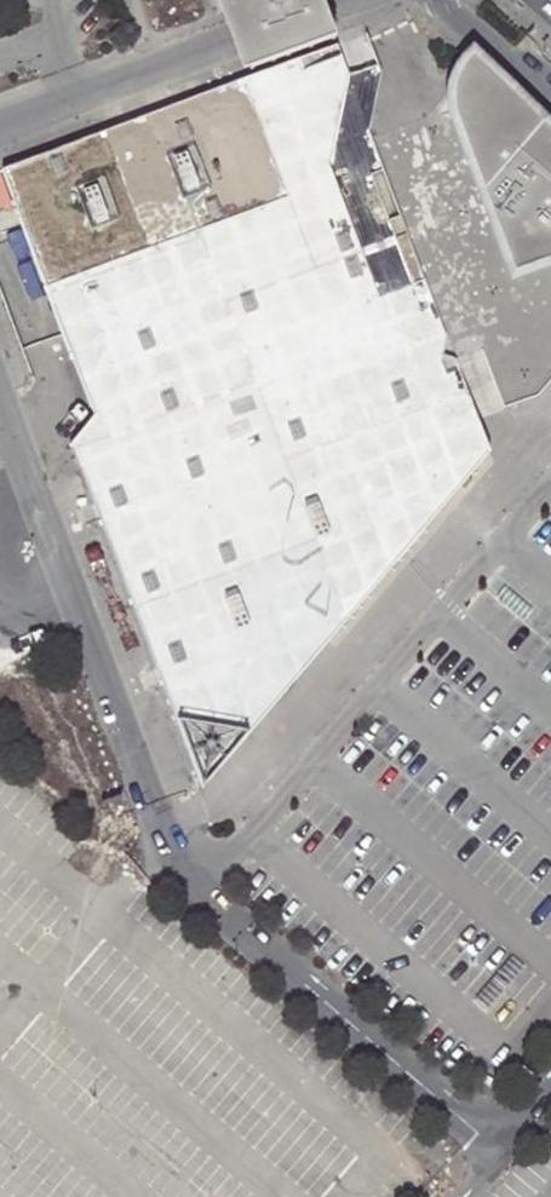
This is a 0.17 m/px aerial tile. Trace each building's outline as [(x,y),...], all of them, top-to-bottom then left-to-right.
[(227,22),(234,41),(241,59),(245,69),(335,36),(332,26),(325,10),(321,0),(218,0),(227,22)] [(193,762),(483,428),(458,360),(369,133),(383,73),(367,30),(353,35),(4,165),(95,412),(74,437),(193,762)] [(506,103),(421,121),(369,133),(458,360),(481,354),(503,414),(550,357),(550,142),(506,103)] [(550,386),(550,357),(503,414),(538,402),(550,386)] [(483,428),(193,762),(201,783),(491,446),(483,428)]
